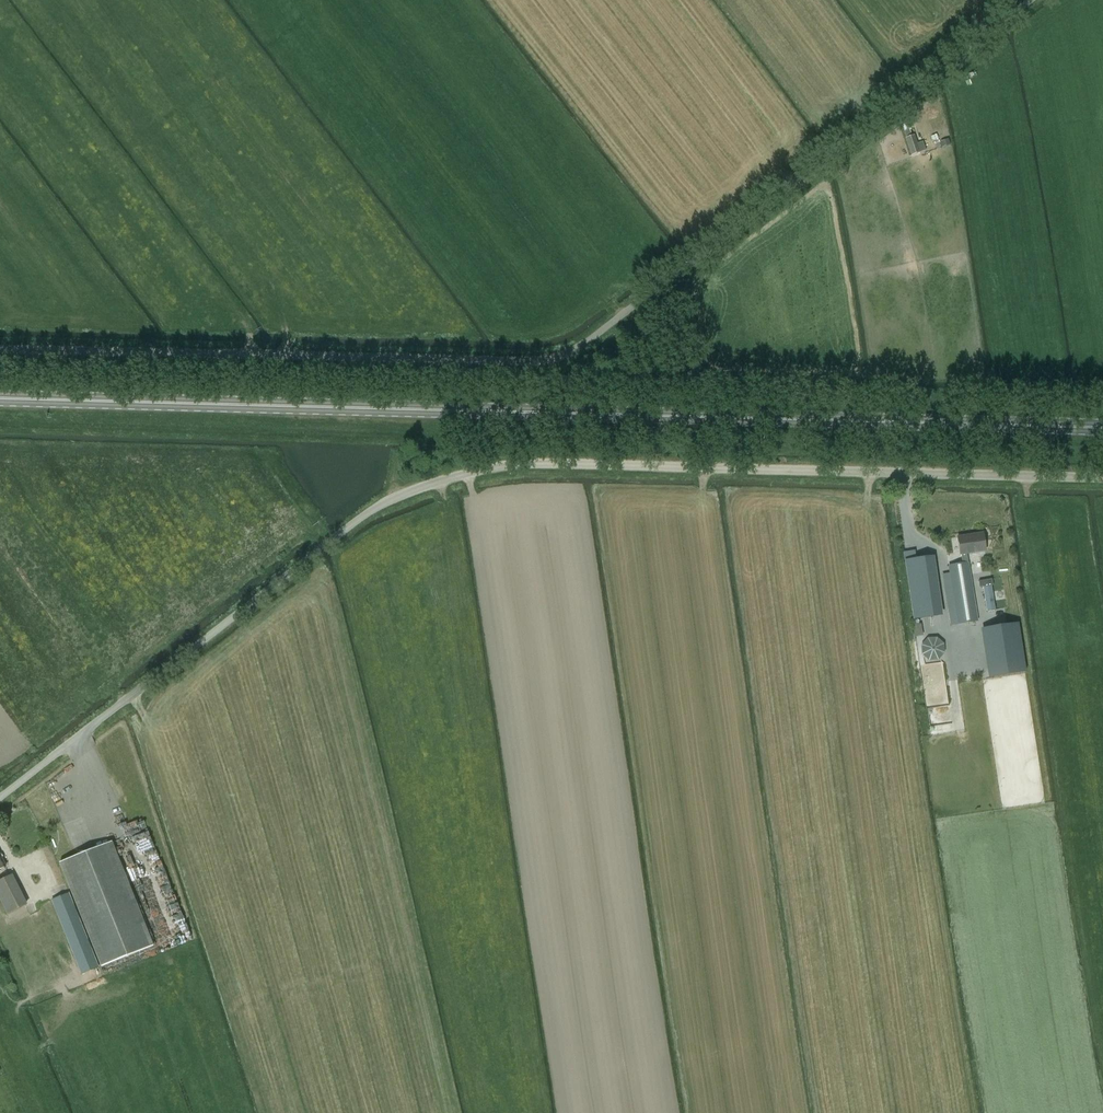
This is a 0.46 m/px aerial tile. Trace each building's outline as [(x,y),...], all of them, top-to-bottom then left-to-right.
[(911,155),(920,152),(914,135),(906,137),(911,155)] [(948,139),(940,142),(942,148),(950,145),(948,139)] [(977,609),(969,562),(967,553),(986,550),(983,533),(957,536),(960,554),(961,554),(963,563),(948,565),(951,584),(944,585),(951,625),(957,623),(957,624),(978,621),(977,609)] [(930,556),(905,560),(913,620),(939,616),(930,556)] [(992,612),(988,582),(976,584),(977,592),(981,591),(985,614),(992,612)] [(1017,622),(985,627),(992,675),(1024,671),(1017,622)] [(944,648),(944,647),(944,645),(943,643),(942,641),(941,639),(937,637),(933,637),(929,638),(926,640),(924,642),(923,644),(923,647),(923,650),(924,652),(926,655),(927,656),(929,657),(933,658),(937,658),(941,656),(942,654),(943,652),(944,648)] [(147,816),(134,819),(135,824),(128,826),(134,849),(155,844),(147,816)] [(153,945),(111,841),(60,862),(102,966),(153,945)] [(153,858),(159,871),(165,869),(159,855),(153,858)] [(27,904),(12,874),(0,880),(0,899),(8,914),(27,904)] [(98,967),(69,892),(52,899),(81,973),(98,967)] [(173,906),(179,921),(187,918),(180,903),(173,906)]
